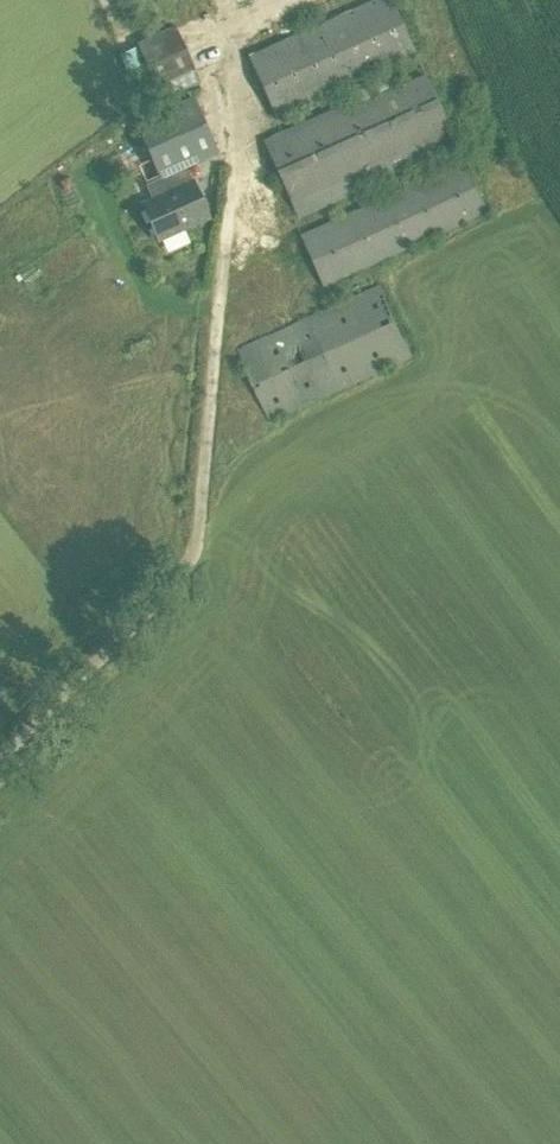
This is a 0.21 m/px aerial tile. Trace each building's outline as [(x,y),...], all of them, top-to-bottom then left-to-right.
[(363,78),(415,54),(390,0),(377,0),(250,57),(277,116),(351,82),(361,105),(268,148),(299,216),(396,172),(404,189),(302,236),(324,285),(486,213),(464,163),(416,185),(413,177),(408,179),(404,169),(456,146),(425,76),(373,100),(363,78)] [(158,88),(195,71),(175,28),(138,44),(158,88)] [(378,93),(395,85),(390,73),(373,81),(378,93)] [(148,77),(134,82),(140,95),(153,89),(148,77)] [(135,121),(159,179),(146,185),(152,200),(142,204),(158,240),(210,217),(194,181),(192,182),(186,168),(219,154),(194,95),(135,121)] [(269,423),(412,358),(379,284),(236,348),(269,423)]
